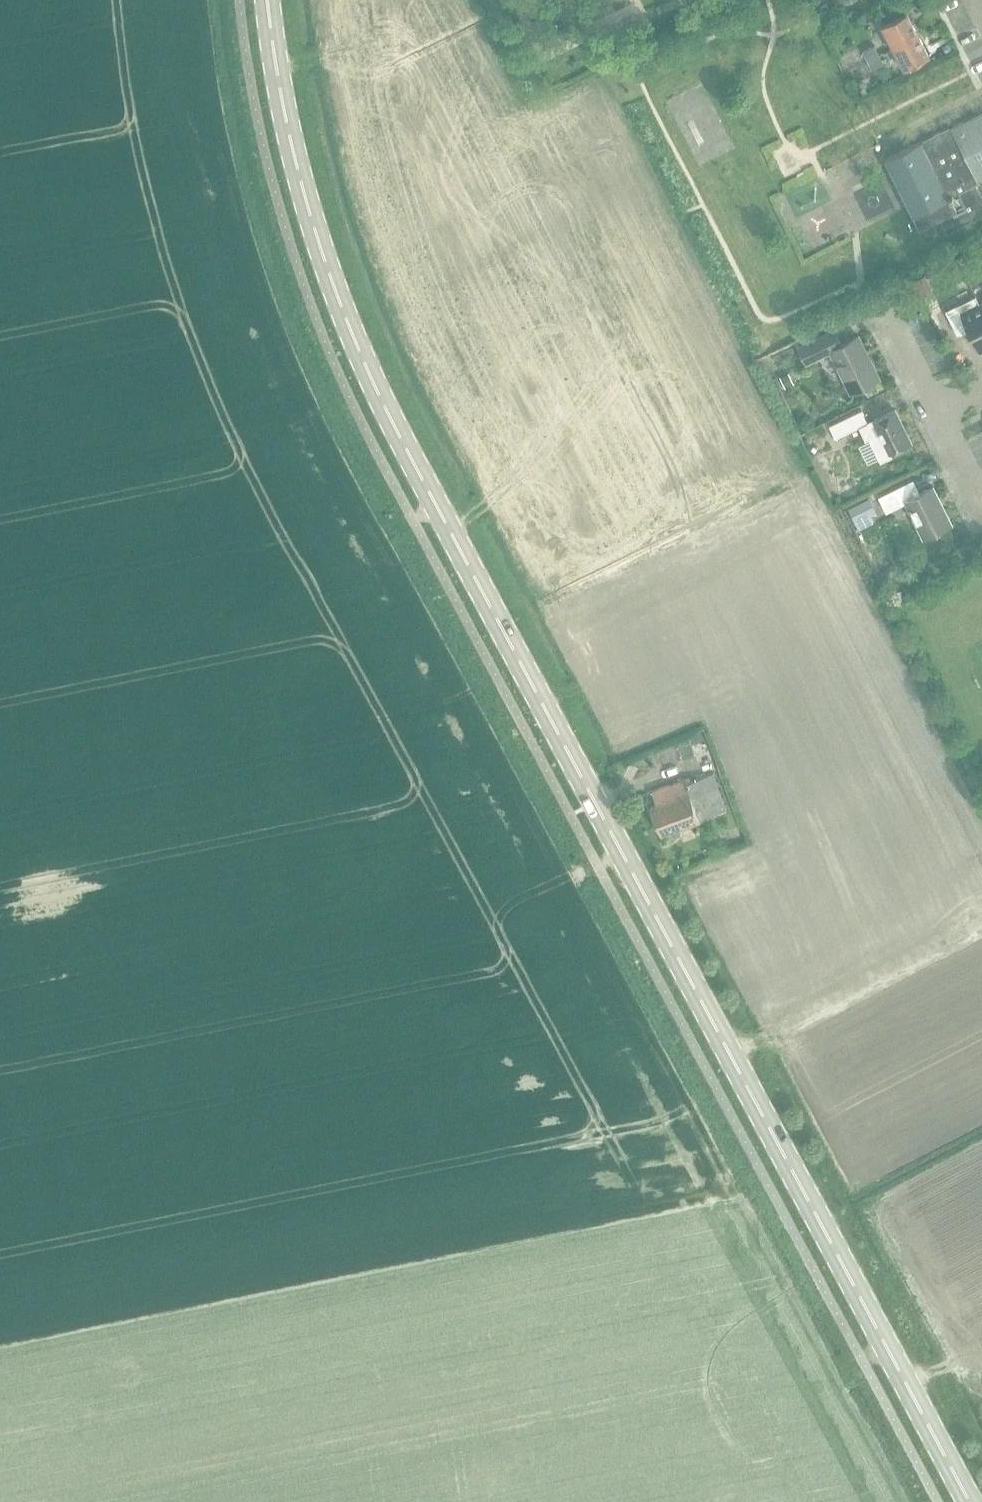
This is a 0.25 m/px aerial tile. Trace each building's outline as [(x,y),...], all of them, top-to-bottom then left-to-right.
[(894,47),(918,35),(906,13),(882,25),(894,47)] [(918,35),(894,47),(905,69),(929,57),(918,35)] [(868,61),(879,55),(873,44),(863,50),(868,61)] [(879,55),(868,61),(873,70),(884,64),(879,55)] [(979,181),(981,179),(981,115),(967,122),(966,119),(951,127),(979,181)] [(979,181),(951,127),(886,160),(921,229),(940,219),(947,233),(981,216),(981,196),(976,184),(980,182),(979,181)] [(870,202),(895,190),(887,173),(861,186),(870,202)] [(980,304),(976,296),(946,311),(957,334),(968,328),(978,349),(981,347),(981,308),(980,304)] [(858,335),(842,343),(835,329),(799,346),(806,362),(830,350),(851,392),(880,378),(858,335)] [(892,452),(911,442),(895,409),(868,422),(862,410),(829,426),(836,438),(859,427),(866,440),(869,439),(881,462),(894,456),(892,452)] [(933,486),(919,493),(913,481),(880,497),(887,510),(906,501),(924,537),(951,523),(933,486)] [(660,832),(726,805),(712,772),(689,781),(686,775),(650,790),(654,800),(648,802),(660,832)]
